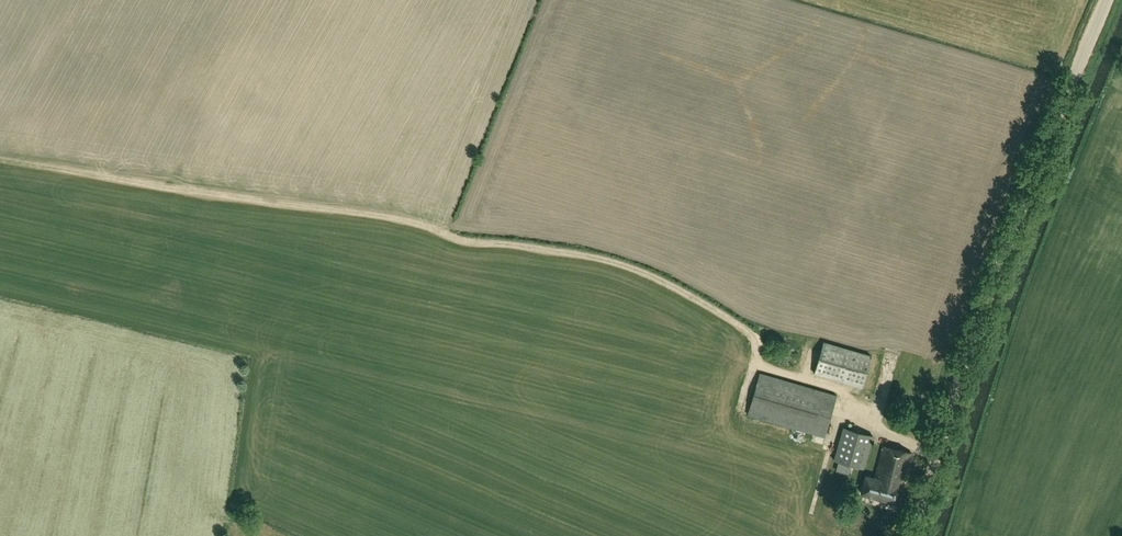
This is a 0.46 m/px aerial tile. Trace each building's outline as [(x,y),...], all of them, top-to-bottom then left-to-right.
[(813,374),(860,388),(870,356),(823,342),(813,374)] [(837,396),(760,373),(748,415),(824,437),(837,396)] [(833,461),(863,469),(872,437),(842,429),(833,461)] [(911,453),(882,447),(875,479),(866,477),(861,494),(898,504),(904,483),(911,453)]
